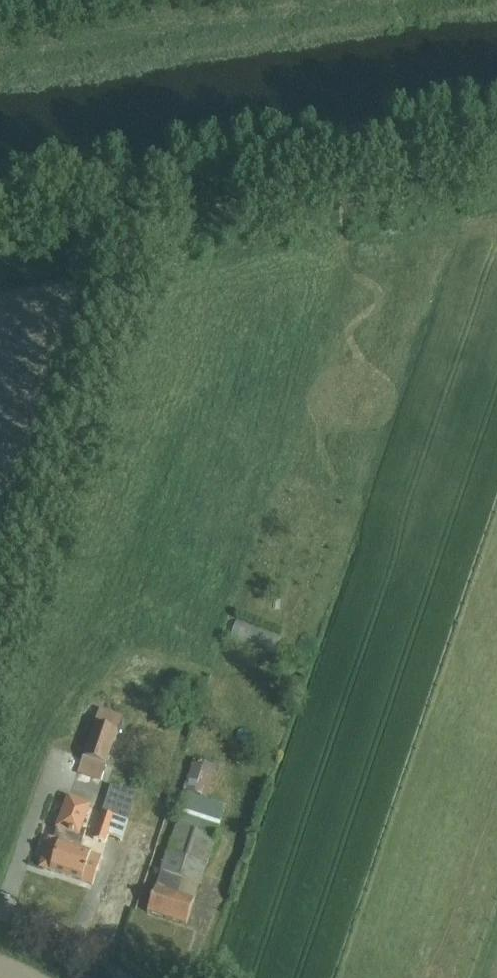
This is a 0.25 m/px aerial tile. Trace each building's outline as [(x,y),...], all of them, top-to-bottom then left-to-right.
[(236,622),(232,643),(278,651),(282,630),(236,622)] [(101,711),(79,776),(102,783),(125,720),(101,711)] [(188,794),(209,801),(218,770),(194,763),(185,793),(188,794)] [(111,786),(94,841),(107,844),(109,837),(124,842),(137,795),(111,786)] [(209,801),(188,794),(149,912),(187,925),(227,807),(209,801)] [(51,840),(45,860),(46,863),(45,869),(94,885),(103,858),(81,851),(87,833),(83,832),(93,807),(69,798),(57,830),(59,831),(55,841),(51,840)]
